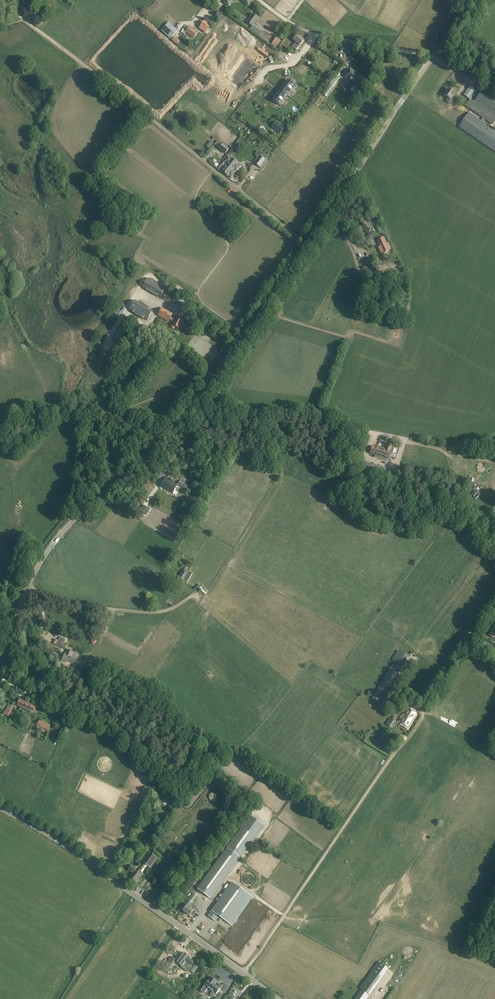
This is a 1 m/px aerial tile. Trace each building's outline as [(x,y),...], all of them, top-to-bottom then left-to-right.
[(218,12),(222,15),(226,10),(222,6),(218,12)] [(254,14),(247,23),(252,26),(258,18),(254,14)] [(168,22),(161,30),(170,39),(178,30),(168,22)] [(207,32),(211,27),(204,22),(200,28),(203,31),(204,30),(207,32)] [(189,27),(185,33),(193,38),(194,39),(198,33),(189,27)] [(252,28),(251,30),(262,38),(264,36),(252,28)] [(304,41),(298,35),(293,40),(296,43),(292,47),(296,50),(300,46),(304,41)] [(258,48),(257,50),(267,57),(268,55),(258,48)] [(246,58),(240,65),(241,65),(249,71),(254,65),(246,58)] [(235,78),(233,81),(238,85),(246,74),(247,74),(249,71),(241,65),(233,76),(235,78)] [(348,91),(353,83),(361,88),(367,79),(351,69),(345,78),(348,79),(342,88),(348,91)] [(307,72),(301,78),(311,86),(317,79),(307,72)] [(334,87),(340,78),(336,75),(329,84),(330,84),(323,94),(326,97),(334,87)] [(301,79),(297,84),(307,92),(311,87),(301,79)] [(271,100),(280,106),(295,86),(287,80),(271,100)] [(470,85),(467,90),(464,96),(469,99),(472,95),(473,96),(475,95),(473,93),(476,89),(470,85)] [(449,89),(444,95),(448,98),(445,101),(451,105),(457,95),(449,89)] [(471,99),(466,106),(493,125),(494,122),(494,99),(482,90),(475,102),(471,99)] [(316,104),(320,106),(324,100),(323,100),(326,97),(322,94),(316,104)] [(459,127),(493,151),(494,152),(494,131),(469,113),(459,127)] [(276,122),(272,127),(280,134),(284,128),(276,122)] [(214,144),(210,141),(206,146),(210,149),(214,144)] [(222,144),(219,148),(225,154),(229,149),(227,147),(228,146),(224,143),(223,144),(222,144)] [(255,164),(261,168),(268,160),(260,154),(256,160),(257,161),(255,164)] [(224,162),(227,164),(237,172),(241,166),(229,156),(224,162)] [(237,172),(227,164),(222,171),(229,177),(229,176),(231,178),(237,172)] [(371,231),(373,229),(366,223),(362,229),(369,234),(371,231)] [(371,231),(369,234),(364,241),(368,244),(375,234),(371,231)] [(383,254),(389,251),(383,237),(377,240),(381,249),(379,249),(381,254),(383,253),(383,254)] [(146,290),(151,293),(157,296),(157,295),(161,298),(166,289),(148,278),(143,287),(147,289),(146,290)] [(139,302),(138,303),(135,301),(130,310),(133,312),(132,313),(143,319),(144,318),(147,320),(152,312),(149,310),(150,308),(139,302)] [(158,316),(169,322),(170,320),(174,323),(173,325),(172,325),(170,328),(174,330),(176,327),(179,329),(184,321),(178,317),(176,320),(171,317),(173,314),(163,308),(158,316)] [(120,327),(112,337),(117,341),(125,331),(120,327)] [(392,446),(387,444),(386,450),(377,447),(377,448),(372,447),(370,454),(375,455),(374,457),(387,462),(387,459),(388,459),(390,460),(394,448),(392,447),(392,446)] [(176,496),(181,487),(182,485),(179,483),(176,487),(169,483),(171,480),(167,478),(161,487),(173,494),(176,496)] [(143,505),(140,512),(146,516),(150,509),(143,505)] [(187,565),(189,561),(179,554),(176,558),(187,565)] [(178,579),(183,582),(183,581),(187,583),(193,574),(189,572),(189,571),(185,569),(178,579)] [(60,637),(58,642),(57,645),(65,649),(67,645),(63,642),(63,641),(64,642),(65,639),(60,637)] [(486,642),(482,647),(489,651),(492,647),(486,642)] [(74,664),(77,659),(72,656),(74,653),(68,650),(66,654),(66,653),(62,661),(67,663),(68,661),(74,664)] [(399,650),(392,661),(403,667),(409,657),(399,650)] [(383,699),(398,674),(390,669),(375,695),(383,699)] [(19,685),(16,691),(23,694),(26,689),(22,687),(19,685)] [(29,712),(33,705),(20,699),(17,706),(29,712)] [(9,717),(13,707),(8,705),(4,714),(9,717)] [(408,728),(417,714),(409,709),(405,715),(404,715),(399,723),(408,728)] [(396,722),(390,718),(386,724),(391,728),(396,722)] [(48,731),(50,726),(39,720),(37,725),(48,731)] [(383,731),(379,737),(384,740),(387,734),(383,731)] [(216,794),(215,794),(214,793),(213,793),(212,793),(211,794),(210,794),(210,795),(209,795),(209,796),(209,797),(209,798),(209,799),(210,800),(211,801),(212,801),(213,801),(214,801),(215,801),(216,800),(216,799),(217,799),(217,798),(217,797),(217,796),(216,795),(216,794)] [(249,818),(197,891),(210,901),(262,827),(249,818)] [(140,871),(132,866),(128,871),(133,874),(129,880),(135,884),(143,873),(147,866),(150,868),(158,858),(149,852),(142,862),(144,864),(140,871)] [(256,880),(256,879),(255,877),(254,876),(253,875),(252,874),(251,874),(249,873),(248,873),(246,873),(245,874),(244,875),(243,876),(242,877),(242,880),(242,881),(242,883),(243,884),(243,885),(244,886),(246,886),(247,887),(248,887),(250,887),(251,887),(253,886),(253,885),(254,884),(255,883),(256,881),(256,880)] [(253,897),(232,882),(212,911),(211,911),(210,912),(211,913),(208,916),(216,922),(219,917),(233,927),(253,897)] [(183,911),(190,916),(194,910),(190,907),(198,896),(193,893),(188,900),(187,899),(184,904),(187,906),(183,911)] [(187,956),(184,953),(177,962),(182,967),(186,962),(191,966),(194,962),(187,956)] [(173,972),(175,970),(171,967),(171,966),(172,967),(177,960),(171,956),(166,963),(169,964),(167,967),(169,969),(173,972)] [(380,964),(379,962),(360,988),(362,989),(355,998),(356,998),(367,998),(388,969),(380,964)] [(196,964),(190,972),(193,974),(199,966),(196,964)] [(208,988),(212,992),(210,995),(214,997),(221,988),(215,984),(217,982),(211,977),(209,981),(208,980),(204,985),(201,991),(204,993),(208,988)]
